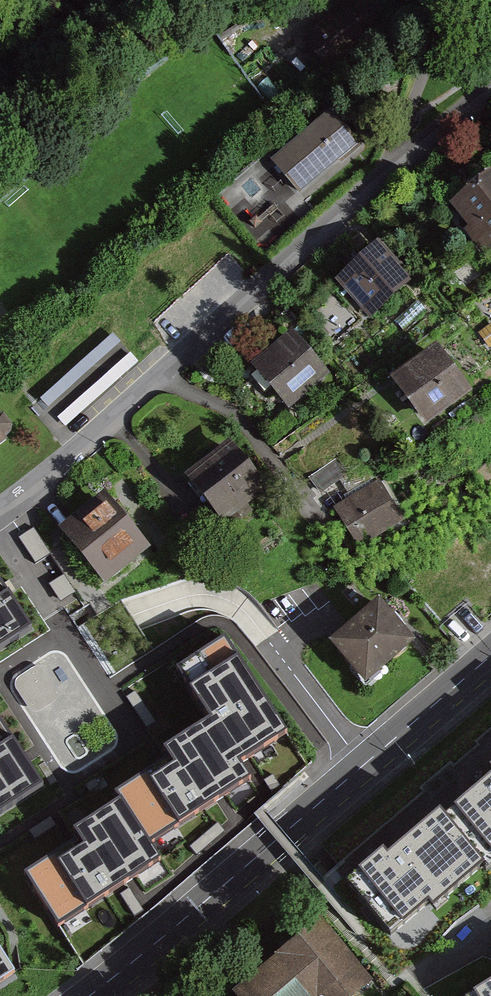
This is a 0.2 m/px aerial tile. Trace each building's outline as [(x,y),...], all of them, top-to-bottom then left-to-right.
[(332,109),(270,160),(299,195),(339,162),(341,164),(362,146),(332,109)] [(486,248),(490,244),(490,174),(452,204),(486,248)] [(413,278),(378,241),(335,281),(370,318),(413,278)] [(292,330),(251,365),(289,410),(330,374),(292,330)] [(118,335),(41,395),(64,425),(141,365),(118,335)] [(437,344),(390,378),(426,427),(473,393),(437,344)] [(6,437),(10,431),(10,422),(4,417),(0,417),(0,442),(6,437)] [(234,437),(188,472),(227,522),(273,486),(234,437)] [(386,478),(340,506),(365,548),(412,521),(386,478)] [(104,586),(151,549),(107,492),(59,529),(104,586)] [(34,528),(19,537),(35,562),(49,553),(34,528)] [(64,575),(50,583),(61,601),(75,592),(64,575)] [(32,625),(7,587),(0,576),(0,646),(32,625)] [(383,608),(335,650),(368,690),(417,648),(383,608)] [(210,714),(165,742),(172,753),(117,788),(121,795),(73,825),(79,833),(24,868),(57,919),(159,855),(150,841),(253,775),(242,757),(288,728),(226,632),(177,663),(210,714)] [(41,664),(13,683),(35,716),(63,697),(41,664)] [(42,781),(25,756),(0,717),(0,808),(42,781)] [(446,812),(441,806),(387,853),(382,848),(347,878),(391,928),(426,898),(433,906),(482,863),(487,869),(490,866),(490,773),(446,812)] [(324,921),(238,995),(240,995),(353,995),(374,978),(324,921)] [(15,968),(0,945),(0,978),(15,968)] [(465,995),(466,995),(490,995),(490,979),(465,995)]
